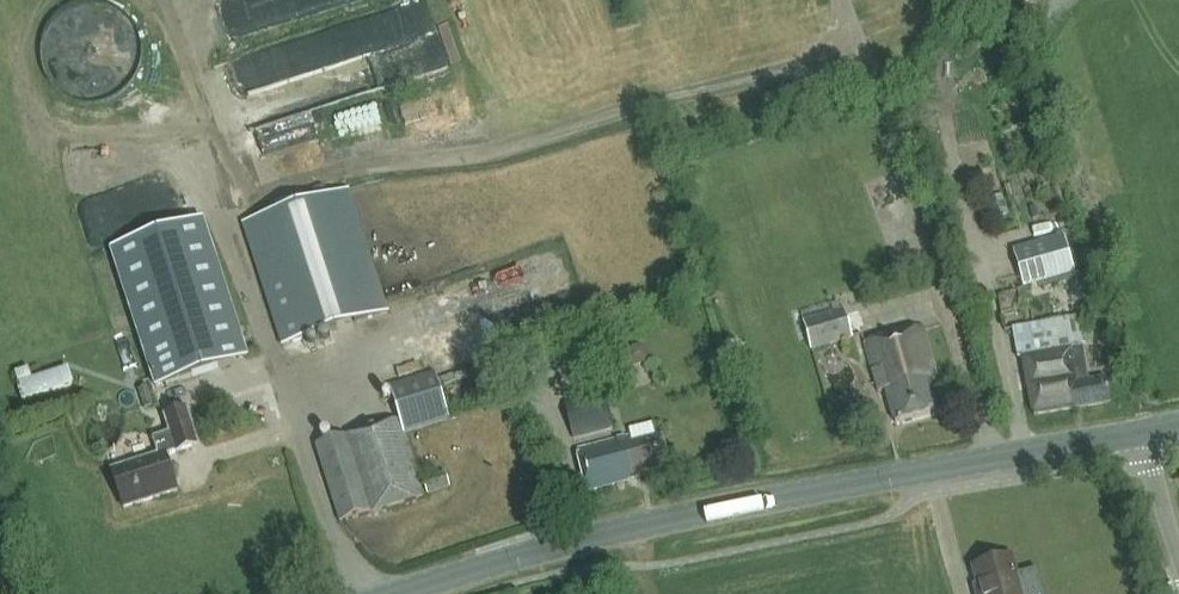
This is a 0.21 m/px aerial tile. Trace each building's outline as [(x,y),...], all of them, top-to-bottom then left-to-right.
[(69,0),(67,0),(57,49),(74,53),(68,84),(117,93),(121,73),(132,76),(144,15),(69,0)] [(195,36),(357,1),(357,0),(187,0),(195,36)] [(261,130),(269,148),(279,149),(337,124),(338,110),(347,107),(339,88),(350,83),(347,75),(375,77),(377,61),(373,54),(359,53),(347,58),(336,57),(336,64),(330,63),(288,82),(287,94),(292,94),(311,86),(309,109),(261,130)] [(350,189),(242,223),(282,347),(389,313),(350,189)] [(111,251),(155,388),(249,358),(205,221),(111,251)] [(1017,247),(1028,286),(1080,271),(1068,232),(1017,247)] [(854,338),(845,309),(803,321),(811,351),(854,338)] [(1078,317),(1071,319),(1013,329),(1018,358),(1024,357),(1034,413),(1033,413),(1034,416),(1110,403),(1106,379),(1089,382),(1078,323),(1078,317)] [(896,422),(937,410),(929,383),(937,381),(922,327),(864,343),(878,393),(886,390),(896,422)] [(646,350),(639,347),(631,349),(627,356),(629,364),(637,367),(645,365),(649,358),(646,350)] [(36,374),(33,365),(17,370),(26,399),(78,382),(72,363),(36,374)] [(404,432),(450,418),(436,372),(390,387),(400,420),(316,445),(340,523),(370,514),(370,513),(373,512),(420,498),(420,497),(423,496),(404,432)] [(615,428),(605,391),(563,402),(573,439),(615,428)] [(112,471),(124,508),(178,491),(166,455),(198,445),(186,409),(166,415),(171,432),(153,438),(158,456),(112,471)] [(576,448),(587,492),(640,478),(639,473),(669,466),(661,437),(633,444),(631,435),(576,448)] [(446,473),(422,479),(427,495),(451,488),(446,473)] [(973,568),(980,593),(1040,593),(1034,571),(1017,576),(1011,557),(973,568)]
